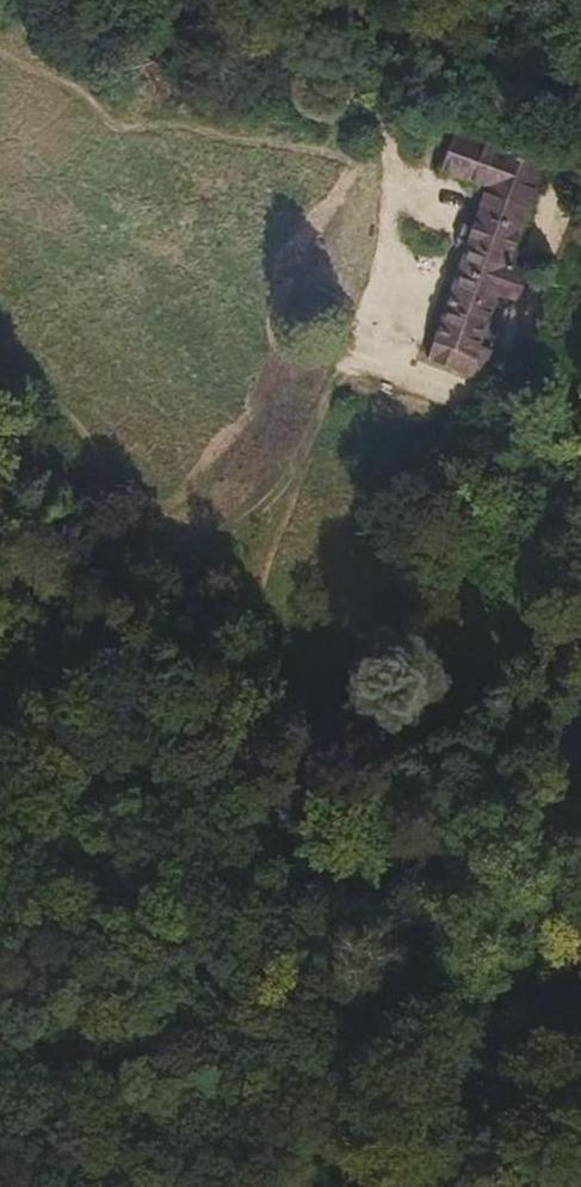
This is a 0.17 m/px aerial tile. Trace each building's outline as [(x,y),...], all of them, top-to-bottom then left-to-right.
[(455,124),(451,135),(500,150),(503,140),(455,124)] [(500,150),(451,135),(439,170),(487,188),(428,360),(478,377),(488,353),(478,348),(496,296),(513,300),(525,265),(509,260),(540,166),(500,150)]
